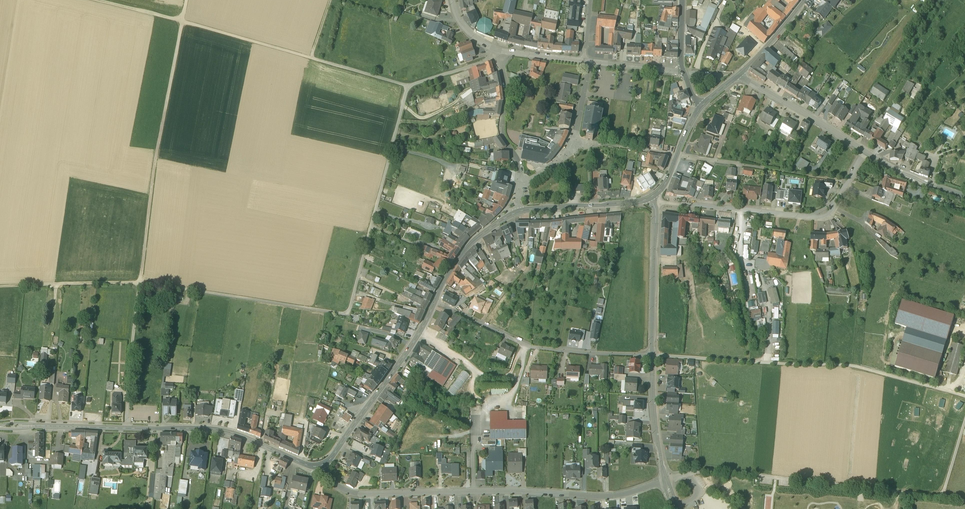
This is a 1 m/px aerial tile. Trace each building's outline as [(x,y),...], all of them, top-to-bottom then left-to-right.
[(436,0),(428,0),(427,2),(429,3),(426,13),(436,16),(441,2),(436,0)] [(461,10),(466,9),(466,11),(468,12),(471,11),(471,12),(475,10),(473,4),(472,0),(459,0),(461,10)] [(503,12),(513,13),(515,4),(516,0),(506,0),(503,12)] [(790,4),(789,5),(790,6),(794,8),(798,2),(796,0),(786,0),(790,4)] [(828,5),(832,8),(833,9),(839,0),(831,0),(830,1),(828,5)] [(712,1),(702,23),(701,28),(697,27),(697,28),(694,35),(699,37),(703,39),(705,32),(705,31),(710,19),(718,4),(712,1)] [(774,8),(768,2),(762,8),(767,13),(769,14),(774,8)] [(823,2),(820,6),(822,7),(816,14),(823,19),(832,8),(828,5),(827,5),(824,3),(823,2)] [(785,11),(777,4),(774,7),(786,18),(791,11),(788,8),(785,11)] [(758,7),(752,15),(755,17),(753,20),(758,24),(766,14),(761,10),(758,7)] [(679,9),(665,8),(663,12),(668,13),(672,13),(672,17),(678,17),(678,14),(679,14),(679,13),(678,13),(679,9)] [(782,15),(774,8),(769,14),(777,21),(776,22),(780,25),(786,18),(782,15)] [(557,12),(545,9),(543,19),(548,20),(556,21),(557,12)] [(471,12),(467,14),(472,24),(471,26),(474,27),(479,18),(475,10),(471,12)] [(695,10),(686,10),(686,32),(694,35),(697,28),(693,27),(695,23),(695,19),(695,10)] [(494,11),(494,17),(494,19),(492,23),(497,25),(499,18),(502,18),(506,19),(505,25),(510,27),(511,23),(513,13),(503,12),(500,11),(494,11)] [(522,13),(514,11),(511,23),(515,24),(515,22),(519,23),(522,13)] [(533,15),(522,13),(519,23),(525,24),(530,26),(531,20),(533,15)] [(669,28),(672,28),(672,25),(672,21),(678,22),(678,17),(672,17),(672,13),(668,13),(665,20),(669,21),(669,28)] [(752,15),(744,24),(748,27),(753,20),(755,17),(752,15)] [(617,18),(597,16),(596,27),(602,27),(610,28),(614,28),(617,18)] [(479,19),(477,25),(479,30),(484,33),(490,31),(493,25),(491,20),(485,17),(479,19)] [(537,21),(533,21),(531,27),(536,28),(540,29),(541,28),(543,19),(538,18),(537,21)] [(543,19),(541,28),(544,28),(555,31),(557,22),(556,21),(548,20),(543,19)] [(431,35),(437,23),(431,20),(425,32),(431,35)] [(758,24),(753,20),(748,27),(765,43),(771,35),(768,32),(758,24)] [(827,22),(817,33),(822,38),(833,28),(827,22)] [(437,23),(431,35),(434,36),(436,32),(438,33),(440,28),(442,24),(437,23)] [(511,23),(510,27),(508,37),(507,42),(515,44),(516,39),(513,38),(516,24),(515,24),(511,23)] [(505,25),(503,34),(495,31),(494,38),(497,39),(501,40),(507,42),(508,37),(510,27),(505,25)] [(731,30),(724,26),(722,30),(717,29),(717,30),(728,34),(731,30)] [(536,28),(533,39),(531,39),(530,41),(528,41),(528,37),(526,36),(524,46),(537,49),(538,43),(539,33),(540,29),(536,28)] [(622,29),(614,28),(614,36),(620,37),(621,37),(622,29)] [(717,30),(713,28),(712,32),(726,38),(727,38),(728,34),(717,30)] [(529,31),(524,29),(521,40),(520,40),(519,45),(524,46),(526,36),(528,37),(528,36),(529,33),(529,31)] [(736,33),(731,30),(728,34),(727,38),(726,38),(725,40),(728,41),(731,43),(736,33)] [(438,33),(436,32),(434,36),(451,44),(452,39),(451,39),(453,33),(449,31),(446,37),(438,33)] [(694,35),(686,32),(685,54),(686,54),(689,55),(689,54),(693,54),(693,51),(695,51),(695,46),(693,46),(692,46),(692,45),(694,45),(694,41),(690,41),(690,38),(694,38),(694,36),(694,35)] [(726,38),(712,32),(710,37),(719,40),(716,48),(721,50),(725,40),(726,38)] [(603,46),(601,46),(601,34),(596,34),(596,35),(596,41),(596,47),(595,47),(595,53),(608,53),(609,48),(603,48),(603,46)] [(654,45),(654,47),(662,47),(662,43),(667,43),(668,37),(659,37),(659,35),(656,35),(654,45)] [(553,38),(547,37),(546,41),(545,42),(544,50),(552,51),(553,43),(553,44),(553,38)] [(719,40),(710,37),(707,44),(710,46),(709,50),(713,51),(716,48),(719,40)] [(740,49),(738,50),(742,53),(743,52),(745,54),(755,44),(748,37),(738,47),(740,49)] [(569,40),(566,40),(565,46),(562,46),(562,51),(571,52),(572,43),(572,40),(569,40)] [(467,43),(460,45),(458,46),(461,53),(472,48),(470,41),(467,43)] [(572,43),(571,52),(578,52),(579,44),(572,43)] [(671,43),(667,43),(666,56),(667,56),(668,57),(669,57),(670,56),(677,57),(678,50),(672,50),(672,47),(678,47),(678,44),(671,43)] [(635,45),(627,45),(627,54),(640,55),(640,50),(641,46),(635,45)] [(648,50),(645,50),(645,55),(653,56),(654,47),(654,45),(650,45),(649,47),(648,47),(648,50)] [(662,47),(654,47),(653,56),(661,56),(662,47)] [(794,56),(784,47),(779,52),(790,61),(794,56)] [(472,48),(461,53),(464,60),(465,59),(472,57),(475,55),(472,48)] [(713,51),(709,50),(706,57),(713,59),(716,52),(720,54),(721,50),(716,48),(713,51)] [(781,60),(768,49),(762,56),(772,64),(776,67),(781,60)] [(732,55),(727,52),(726,53),(722,62),(727,65),(732,55)] [(540,60),(533,59),(531,69),(535,70),(536,65),(539,65),(540,60)] [(760,59),(749,72),(757,78),(761,73),(757,71),(764,63),(760,59)] [(493,70),(491,61),(485,63),(479,65),(477,66),(478,71),(488,68),(488,71),(490,75),(494,73),(493,70)] [(788,72),(791,68),(783,62),(780,67),(788,72)] [(764,76),(761,80),(765,82),(767,79),(774,69),(776,67),(772,64),(764,76)] [(812,72),(802,64),(797,72),(807,80),(812,72)] [(477,66),(472,67),(475,79),(480,78),(478,71),(477,66)] [(774,69),(767,79),(776,86),(782,78),(781,78),(774,73),(776,71),(774,69)] [(511,71),(509,76),(518,81),(521,75),(518,73),(517,74),(511,71)] [(579,77),(563,74),(562,81),(562,82),(562,83),(560,83),(557,102),(560,102),(565,103),(565,102),(566,102),(568,94),(570,95),(571,90),(569,90),(570,83),(577,85),(579,77)] [(484,76),(480,78),(475,79),(475,80),(477,91),(480,90),(483,90),(482,85),(486,84),(484,76)] [(500,77),(495,78),(496,82),(489,83),(490,88),(494,88),(496,87),(501,87),(502,86),(500,77)] [(783,77),(781,78),(782,78),(776,86),(785,91),(791,82),(783,77)] [(795,90),(793,89),(797,83),(792,80),(791,82),(785,91),(797,99),(800,94),(795,91),(795,90)] [(671,84),(670,99),(673,99),(673,95),(678,93),(681,92),(678,82),(671,84)] [(889,94),(877,86),(871,94),(883,102),(889,94)] [(501,87),(496,87),(494,88),(494,92),(495,93),(497,93),(497,96),(484,98),(484,100),(485,102),(485,103),(486,103),(497,101),(502,100),(503,100),(501,87)] [(681,92),(678,93),(680,100),(681,101),(689,98),(686,90),(681,92)] [(800,94),(797,99),(801,102),(802,101),(805,103),(811,95),(810,95),(803,90),(800,94)] [(474,99),(472,92),(464,98),(469,107),(475,104),(474,99)] [(811,95),(805,103),(809,106),(815,98),(816,96),(812,93),(810,95),(811,95)] [(744,96),(738,111),(741,113),(743,109),(744,107),(743,107),(747,98),(744,96)] [(833,96),(827,104),(831,106),(836,99),(833,96)] [(755,101),(747,98),(743,107),(744,107),(743,109),(750,112),(755,101)] [(815,98),(809,106),(816,111),(822,104),(815,98)] [(483,114),(487,114),(500,115),(502,100),(497,101),(495,107),(493,107),(493,110),(483,109),(483,114)] [(603,103),(588,100),(586,109),(582,132),(586,133),(585,139),(592,140),(593,134),(598,135),(602,112),(601,112),(603,103)] [(825,103),(821,108),(819,107),(817,111),(821,113),(827,104),(825,103)] [(675,106),(669,104),(668,112),(680,115),(681,111),(674,109),(675,106)] [(836,105),(829,114),(835,118),(842,108),(838,106),(836,105)] [(856,112),(857,112),(851,120),(857,123),(860,118),(865,110),(864,109),(860,106),(859,106),(857,109),(856,112)] [(854,107),(849,114),(852,117),(856,112),(857,109),(854,107)] [(951,107),(945,115),(948,118),(955,110),(951,107)] [(842,108),(835,118),(841,122),(848,112),(845,111),(846,110),(842,108)] [(777,114),(768,109),(763,118),(772,123),(777,114)] [(872,114),(865,110),(860,118),(865,121),(867,122),(872,114)] [(904,121),(889,112),(884,121),(885,121),(890,124),(899,129),(901,125),(904,121)] [(572,115),(561,113),(558,126),(569,128),(570,123),(571,121),(572,115)] [(715,116),(711,126),(709,125),(707,131),(718,135),(718,134),(717,134),(720,126),(721,127),(723,119),(722,118),(715,116)] [(791,121),(787,119),(781,130),(782,131),(782,130),(790,134),(789,135),(791,136),(794,131),(797,125),(796,125),(790,122),(791,121)] [(851,120),(850,121),(845,127),(852,131),(854,133),(864,138),(867,133),(865,131),(870,124),(867,122),(865,121),(862,127),(857,124),(857,123),(851,120)] [(811,124),(805,121),(801,128),(804,130),(804,131),(805,132),(807,133),(811,124)] [(885,121),(879,131),(883,133),(890,124),(885,121)] [(550,130),(547,136),(553,140),(552,143),(560,148),(567,136),(569,132),(550,130)] [(652,131),(651,136),(649,144),(658,146),(660,137),(655,137),(656,132),(655,132),(652,131)] [(798,134),(794,131),(791,136),(789,135),(788,137),(795,141),(798,134)] [(879,131),(874,137),(871,142),(877,146),(880,142),(879,141),(883,133),(879,131)] [(874,137),(867,133),(864,138),(871,142),(874,137)] [(560,148),(552,143),(551,144),(535,137),(521,134),(518,147),(523,149),(521,158),(546,164),(551,160),(556,153),(560,148)] [(885,145),(883,144),(881,148),(886,151),(888,147),(888,148),(895,136),(896,136),(892,134),(885,145)] [(705,136),(702,135),(698,146),(696,145),(694,150),(704,154),(707,146),(707,147),(710,139),(710,138),(705,136)] [(506,145),(500,136),(494,138),(494,137),(491,138),(492,142),(495,141),(500,147),(501,146),(502,148),(506,145)] [(895,136),(888,148),(892,150),(899,139),(895,136)] [(826,140),(825,140),(822,138),(820,141),(817,146),(818,147),(826,152),(831,144),(828,142),(828,141),(826,140)] [(817,139),(811,147),(816,150),(818,147),(817,146),(820,141),(817,139)] [(911,145),(905,142),(902,147),(908,150),(911,145)] [(911,144),(911,145),(908,150),(904,158),(914,162),(916,159),(918,154),(919,153),(914,151),(916,147),(911,144)] [(508,151),(502,152),(494,152),(494,160),(501,160),(501,159),(508,159),(508,151)] [(654,153),(648,152),(646,165),(651,167),(653,158),(654,153)] [(668,157),(661,155),(654,153),(653,158),(660,160),(658,167),(664,169),(668,157)] [(926,158),(918,154),(916,159),(924,163),(924,162),(926,158)] [(629,160),(627,172),(631,173),(635,173),(636,169),(632,168),(633,161),(629,160)] [(803,160),(798,168),(804,171),(809,164),(803,160)] [(712,167),(704,163),(701,169),(708,174),(712,167)] [(928,167),(923,165),(921,169),(920,172),(919,176),(928,178),(930,172),(927,171),(928,167)] [(735,169),(728,168),(725,176),(734,177),(735,169)] [(509,173),(499,170),(498,174),(497,175),(496,175),(495,177),(495,178),(496,179),(495,181),(497,181),(501,182),(506,183),(509,173)] [(627,172),(623,172),(621,183),(628,185),(629,185),(629,181),(631,173),(627,172)] [(648,173),(643,176),(649,186),(655,183),(648,173)] [(605,174),(600,174),(600,179),(598,179),(599,184),(597,184),(597,186),(599,186),(599,190),(601,191),(602,191),(603,189),(608,189),(607,178),(605,178),(605,175),(605,174)] [(643,176),(637,180),(644,190),(649,186),(643,176)] [(892,179),(884,177),(881,191),(883,191),(887,192),(888,189),(889,183),(891,184),(892,179)] [(698,181),(690,179),(689,181),(687,187),(695,190),(696,187),(698,182),(698,181)] [(736,181),(727,180),(726,190),(735,191),(736,181)] [(833,181),(826,180),(825,183),(816,182),(815,186),(825,187),(825,188),(832,189),(833,181)] [(506,183),(501,182),(500,186),(504,188),(503,191),(499,189),(496,192),(509,197),(512,185),(506,183)] [(678,184),(671,182),(666,194),(674,195),(684,196),(686,191),(677,189),(678,185),(678,184)] [(584,184),(575,184),(575,191),(580,191),(580,192),(583,192),(583,190),(584,190),(584,184)] [(678,185),(677,189),(686,191),(694,193),(698,195),(700,191),(698,190),(698,191),(695,190),(687,187),(687,188),(678,185)] [(815,186),(814,186),(813,193),(814,193),(813,197),(823,198),(825,188),(825,187),(815,186)] [(485,188),(482,196),(483,197),(488,199),(490,194),(492,190),(491,190),(485,188)] [(706,188),(705,188),(704,197),(712,198),(713,189),(712,189),(706,188)] [(750,189),(750,190),(744,189),(743,198),(752,199),(753,200),(754,200),(755,199),(756,199),(757,196),(757,189),(750,189)] [(881,191),(875,189),(873,197),(881,199),(883,191),(881,191)] [(903,193),(888,189),(887,192),(894,195),(902,198),(903,193)] [(785,191),(777,190),(777,193),(776,199),(784,200),(785,191)] [(509,197),(496,192),(495,191),(494,194),(493,196),(501,199),(498,204),(503,207),(509,197)] [(772,193),(764,192),(763,201),(771,202),(772,193)] [(802,193),(790,192),(789,203),(800,205),(802,193)] [(894,195),(887,192),(885,201),(891,203),(894,195)] [(488,199),(483,197),(481,200),(487,202),(488,202),(495,206),(501,209),(503,207),(498,204),(488,199)] [(495,206),(492,209),(488,207),(487,209),(486,211),(494,216),(501,209),(495,206)] [(456,217),(462,219),(465,215),(466,213),(459,208),(454,216),(456,217)] [(484,218),(481,221),(472,216),(472,217),(470,219),(474,221),(478,223),(482,226),(483,226),(489,221),(494,216),(486,211),(487,209),(485,208),(484,208),(483,210),(480,216),(484,218)] [(621,213),(607,215),(606,222),(605,222),(605,223),(605,227),(610,228),(610,221),(620,221),(621,213)] [(675,215),(662,213),(661,229),(667,230),(668,219),(670,220),(670,221),(674,221),(675,215)] [(872,214),(868,213),(865,223),(869,226),(870,222),(872,223),(872,221),(880,222),(881,218),(878,216),(872,214)] [(598,215),(585,216),(584,222),(585,223),(584,225),(590,226),(590,224),(593,224),(593,222),(597,223),(598,215)] [(693,217),(679,215),(678,222),(679,222),(678,232),(683,232),(684,224),(685,224),(685,221),(693,222),(693,217)] [(454,226),(457,228),(460,223),(462,219),(456,217),(454,220),(452,225),(454,226)] [(562,219),(552,220),(550,225),(551,225),(549,234),(553,235),(556,225),(562,224),(562,219)] [(529,220),(515,220),(516,226),(517,229),(523,229),(523,226),(529,226),(529,220)] [(540,220),(529,220),(529,226),(528,236),(533,236),(534,227),(540,227),(540,221),(540,220)] [(552,220),(541,220),(540,224),(543,224),(546,224),(545,233),(545,236),(548,237),(549,234),(551,225),(550,225),(552,220)] [(730,222),(718,220),(718,222),(717,227),(718,228),(729,229),(730,222)] [(896,227),(886,220),(883,225),(882,227),(892,234),(896,227)] [(478,223),(474,221),(471,224),(475,226),(474,227),(476,230),(482,226),(478,223)] [(443,231),(449,234),(450,234),(454,226),(452,225),(447,223),(445,227),(443,231)] [(467,228),(460,223),(457,228),(464,232),(467,228)] [(509,223),(500,228),(503,233),(503,232),(504,235),(509,233),(511,232),(510,229),(511,228),(509,223)] [(570,223),(562,224),(562,239),(568,239),(568,226),(570,223)] [(602,223),(599,223),(596,241),(602,242),(602,241),(603,241),(605,227),(605,223),(602,223)] [(584,225),(581,240),(587,240),(590,226),(584,225)] [(457,228),(454,226),(450,234),(455,237),(459,239),(460,237),(460,235),(455,231),(457,228)] [(469,229),(467,228),(464,232),(466,234),(469,237),(474,233),(476,230),(474,227),(473,226),(469,229)] [(892,234),(882,227),(878,233),(884,237),(887,234),(890,236),(892,234)] [(464,232),(457,228),(455,231),(460,235),(460,237),(459,239),(464,242),(469,237),(466,234),(464,232)] [(500,228),(490,233),(492,238),(494,242),(497,247),(502,244),(498,235),(503,233),(500,228)] [(773,231),(761,229),(760,237),(766,238),(771,239),(772,239),(772,237),(773,231)] [(785,233),(773,231),(772,237),(779,238),(778,247),(782,248),(783,242),(784,239),(785,233)] [(847,231),(838,233),(839,237),(838,237),(839,240),(838,241),(839,246),(839,249),(840,250),(848,248),(846,241),(847,240),(849,239),(847,231)] [(490,233),(482,237),(488,249),(489,249),(489,250),(492,249),(490,244),(494,242),(492,238),(490,233)] [(838,233),(826,235),(826,240),(835,239),(836,248),(837,249),(839,249),(839,246),(838,241),(839,240),(838,237),(839,237),(838,233)] [(455,237),(450,234),(449,234),(447,240),(452,243),(455,237)] [(459,239),(455,237),(452,243),(455,245),(456,245),(460,248),(464,242),(459,239)] [(682,238),(677,237),(676,246),(681,246),(684,246),(685,238),(682,238)] [(455,245),(452,243),(447,240),(443,238),(440,244),(452,251),(456,245),(455,245)] [(553,239),(548,238),(547,241),(546,246),(545,247),(546,247),(549,247),(551,247),(554,248),(557,248),(561,248),(562,239),(553,239)] [(765,243),(762,242),(761,251),(767,252),(769,244),(770,244),(771,239),(766,238),(765,243)] [(512,240),(511,240),(512,241),(516,241),(518,247),(521,246),(517,239),(512,240)] [(562,239),(561,248),(566,248),(580,248),(581,240),(581,239),(572,239),(568,239),(562,239)] [(782,248),(778,247),(776,255),(788,256),(790,243),(783,242),(782,248)] [(438,251),(423,244),(420,249),(429,252),(432,254),(433,254),(437,255),(438,251)] [(474,244),(465,254),(467,257),(469,259),(472,256),(477,252),(475,250),(477,248),(474,244)] [(497,247),(499,252),(505,249),(506,249),(503,244),(502,244),(497,247)] [(895,253),(886,244),(883,248),(890,255),(892,256),(895,253)] [(449,255),(439,250),(438,251),(437,255),(442,258),(444,259),(448,262),(450,263),(460,248),(456,245),(452,251),(449,255)] [(666,245),(660,245),(660,255),(676,256),(676,246),(672,246),(666,245)] [(499,252),(497,247),(492,249),(489,250),(492,255),(496,253),(499,252)] [(488,259),(482,250),(479,251),(477,252),(481,258),(484,262),(488,259)] [(540,252),(536,251),(534,261),(538,262),(541,263),(542,263),(544,253),(540,252)] [(776,255),(768,253),(766,261),(769,266),(770,266),(786,268),(788,256),(776,255)] [(478,261),(472,256),(469,259),(474,265),(478,262),(478,261)] [(462,257),(457,264),(463,269),(466,267),(469,270),(470,271),(473,268),(467,263),(465,266),(462,263),(465,260),(462,257)] [(478,262),(474,265),(478,269),(479,268),(484,263),(484,262),(481,258),(480,259),(478,261),(478,262)] [(523,258),(515,267),(519,270),(526,262),(523,258)] [(426,259),(422,267),(427,270),(431,262),(426,259)] [(488,259),(484,262),(484,263),(490,271),(497,268),(494,262),(495,262),(491,264),(488,259)] [(766,261),(758,260),(758,261),(756,261),(755,267),(758,267),(757,269),(765,270),(771,269),(770,266),(769,266),(766,261)] [(441,261),(437,264),(435,263),(434,264),(431,262),(427,270),(432,272),(435,267),(438,270),(444,265),(441,261)] [(677,267),(663,267),(662,275),(672,275),(678,276),(677,267)] [(461,271),(458,269),(458,270),(456,273),(456,274),(460,278),(463,280),(467,276),(472,272),(474,270),(473,268),(470,271),(469,270),(467,272),(466,272),(463,270),(463,269),(461,271)] [(453,271),(446,283),(450,286),(454,279),(458,282),(460,278),(456,274),(456,273),(453,271)] [(472,272),(467,276),(477,286),(483,282),(476,275),(472,272)] [(433,277),(430,283),(422,279),(417,282),(434,291),(441,278),(437,275),(435,278),(433,277)] [(477,286),(467,276),(463,280),(472,289),(477,286)] [(472,289),(463,280),(461,284),(464,286),(461,288),(466,292),(472,289)] [(832,281),(827,281),(827,294),(849,296),(849,290),(832,287),(832,281)] [(775,289),(768,291),(769,297),(770,297),(772,304),(778,302),(775,289)] [(424,293),(421,292),(418,296),(419,297),(425,300),(429,302),(432,294),(426,291),(424,293)] [(447,291),(443,298),(454,304),(458,296),(447,291)] [(414,294),(413,293),(411,298),(421,303),(417,301),(419,297),(418,296),(415,294),(414,294)] [(764,293),(757,294),(759,303),(766,302),(764,293)] [(371,299),(365,297),(361,308),(371,309),(374,299),(372,298),(371,299)] [(421,303),(422,303),(421,306),(419,308),(424,310),(429,302),(425,300),(419,297),(417,301),(421,303)] [(484,301),(475,297),(470,306),(480,311),(481,309),(485,301),(484,301)] [(491,301),(485,298),(484,301),(485,301),(481,309),(486,311),(488,306),(489,306),(491,301)] [(747,309),(757,308),(756,300),(746,302),(747,309)] [(954,316),(902,300),(895,325),(907,328),(947,340),(954,316)] [(415,315),(410,313),(411,312),(398,308),(397,313),(399,314),(400,315),(407,317),(409,317),(419,321),(424,310),(419,308),(417,308),(417,310),(415,315)] [(448,316),(441,312),(437,318),(445,323),(446,319),(448,316)] [(407,317),(400,315),(399,314),(396,324),(398,324),(396,328),(405,331),(409,317),(407,317)] [(451,318),(448,316),(446,319),(450,322),(448,325),(449,325),(452,327),(456,322),(451,318)] [(445,323),(437,318),(434,324),(442,329),(445,323)] [(599,326),(593,325),(592,325),(589,340),(596,341),(597,333),(598,334),(599,326)] [(902,344),(942,355),(947,340),(907,328),(902,344)] [(361,330),(357,340),(364,343),(368,332),(361,330)] [(576,341),(579,342),(579,340),(581,333),(570,331),(568,340),(571,340),(571,341),(576,342),(576,341)] [(399,340),(392,335),(388,342),(387,341),(386,343),(384,345),(388,348),(389,347),(390,348),(392,345),(394,347),(397,343),(398,343),(400,342),(399,340)] [(384,340),(374,337),(372,342),(384,346),(384,345),(386,343),(385,341),(384,341),(384,340)] [(423,343),(419,341),(413,351),(414,352),(417,353),(419,350),(423,343)] [(514,348),(503,342),(500,348),(498,352),(509,357),(514,348)] [(427,346),(423,343),(419,350),(429,355),(432,350),(427,346)] [(942,355),(902,344),(895,367),(935,379),(942,355)] [(964,347),(953,344),(945,372),(957,375),(964,347)] [(355,357),(333,347),(332,348),(333,349),(330,356),(332,357),(339,360),(345,362),(346,360),(353,362),(355,357)] [(455,364),(432,350),(429,355),(425,360),(422,366),(420,365),(416,371),(427,378),(428,376),(442,384),(455,364)] [(429,355),(419,350),(417,353),(416,354),(425,360),(429,355)] [(425,360),(416,354),(417,353),(414,352),(409,358),(410,359),(410,358),(420,365),(422,366),(425,360)] [(370,358),(368,362),(373,364),(374,361),(378,355),(373,353),(372,354),(371,357),(370,358)] [(370,358),(365,356),(364,356),(359,354),(357,358),(368,362),(370,358)] [(384,358),(380,364),(374,361),(373,364),(374,365),(378,366),(387,370),(391,363),(384,358)] [(678,360),(669,359),(669,363),(666,363),(665,375),(668,375),(676,376),(677,376),(678,360)] [(639,361),(631,360),(631,364),(629,364),(629,369),(630,369),(630,372),(638,373),(638,369),(639,369),(640,365),(639,365),(639,361)] [(547,365),(531,365),(531,377),(546,378),(547,365)] [(606,365),(601,365),(601,366),(590,366),(590,374),(601,375),(601,379),(606,379),(606,365)] [(387,370),(378,366),(374,371),(373,370),(371,374),(372,375),(369,379),(376,384),(377,384),(387,370)] [(579,367),(567,367),(566,377),(578,378),(579,367)] [(464,368),(448,389),(454,394),(470,373),(464,368)] [(6,381),(14,381),(15,373),(7,372),(6,381)] [(369,379),(367,382),(366,381),(364,384),(372,390),(376,384),(369,379)] [(400,388),(393,383),(393,381),(391,379),(386,386),(393,391),(396,393),(400,388)] [(636,380),(626,379),(625,391),(636,392),(636,380)] [(668,379),(667,379),(666,380),(666,383),(667,384),(668,384),(667,388),(667,389),(674,389),(679,389),(679,379),(676,379),(668,379)] [(404,390),(411,396),(416,390),(409,383),(404,390)] [(64,385),(56,384),(56,390),(59,390),(58,400),(67,401),(68,385),(64,384),(64,385)] [(342,389),(339,395),(343,397),(346,391),(349,387),(345,384),(343,387),(342,389)] [(50,386),(40,385),(39,398),(49,399),(50,386)] [(34,387),(22,386),(22,391),(21,396),(33,397),(34,387)] [(393,391),(386,386),(379,396),(383,399),(387,394),(395,399),(398,395),(393,391)] [(244,389),(236,387),(234,399),(235,400),(242,401),(244,389)] [(357,391),(349,387),(346,391),(355,395),(357,391)] [(121,391),(113,391),(112,403),(120,403),(121,391)] [(81,395),(74,395),(74,401),(72,401),(72,409),(80,409),(80,402),(81,395)] [(668,396),(667,396),(667,403),(678,404),(678,397),(676,396),(668,396)] [(176,400),(164,399),(163,413),(175,413),(176,400)] [(235,402),(217,399),(215,412),(233,415),(235,402)] [(635,401),(623,401),(623,406),(626,407),(625,411),(634,411),(635,401)] [(643,402),(635,401),(634,411),(642,411),(643,406),(644,406),(644,403),(643,402)] [(319,402),(312,416),(323,422),(327,412),(328,413),(330,408),(319,402)] [(112,403),(112,412),(120,412),(120,403),(112,403)] [(382,403),(377,410),(370,421),(372,423),(374,421),(382,426),(392,413),(382,403)] [(678,404),(667,403),(666,410),(669,411),(677,411),(678,404)] [(208,405),(198,405),(198,413),(198,414),(208,415),(208,413),(208,412),(208,405)] [(750,407),(738,407),(738,414),(749,415),(750,407)] [(248,410),(241,408),(239,415),(245,416),(252,417),(252,416),(253,413),(254,409),(249,408),(248,410)] [(285,411),(284,417),(283,424),(291,425),(293,413),(285,411)] [(352,415),(346,411),(341,417),(348,421),(352,415)] [(505,411),(491,411),(491,420),(505,420),(505,411)] [(245,416),(239,415),(237,428),(245,430),(246,425),(243,424),(245,416)] [(252,417),(250,426),(249,431),(253,433),(255,428),(257,419),(252,416),(252,417)] [(370,421),(364,418),(361,423),(366,425),(371,428),(369,431),(373,433),(377,428),(377,427),(378,427),(372,423),(370,421)] [(674,418),(669,418),(668,419),(668,421),(669,422),(669,426),(681,427),(682,423),(680,422),(680,419),(674,418)] [(506,439),(505,420),(491,420),(491,434),(491,439),(496,439),(506,439)] [(507,420),(505,420),(506,439),(526,439),(526,420),(507,420)] [(382,426),(374,421),(372,423),(378,427),(381,429),(382,426)] [(269,422),(267,422),(266,429),(273,430),(274,423),(269,422)] [(291,425),(283,424),(281,432),(286,433),(291,434),(294,426),(291,425)] [(387,426),(384,424),(381,429),(396,439),(399,433),(395,431),(394,432),(388,428),(388,429),(386,428),(387,426)] [(640,425),(628,424),(627,438),(639,439),(640,425)] [(302,428),(294,426),(291,434),(295,435),(301,436),(302,428)] [(325,431),(314,426),(310,433),(312,434),(310,438),(318,442),(320,439),(321,439),(325,431)] [(368,432),(359,427),(357,430),(356,430),(355,432),(353,436),(362,440),(363,438),(369,441),(373,433),(369,431),(368,432)] [(273,430),(266,429),(265,433),(263,437),(279,445),(280,440),(277,438),(272,436),(273,430)] [(85,430),(76,430),(75,434),(77,433),(77,435),(76,444),(76,445),(82,446),(83,446),(83,442),(84,436),(85,434),(85,430)] [(43,432),(35,431),(34,455),(42,456),(43,432)] [(176,432),(166,432),(166,440),(176,440),(176,432)] [(491,434),(483,434),(482,435),(482,444),(483,444),(496,444),(496,439),(491,439),(491,434)] [(293,445),(288,443),(286,448),(298,453),(300,447),(299,447),(301,436),(295,435),(293,445)] [(241,439),(231,436),(230,443),(229,450),(233,451),(233,448),(233,446),(236,446),(237,445),(240,447),(241,439)] [(136,438),(124,438),(124,452),(122,452),(120,453),(120,461),(120,463),(121,464),(132,465),(134,463),(134,461),(133,461),(133,455),(133,448),(133,447),(133,446),(134,446),(135,446),(136,446),(136,438)] [(171,450),(166,450),(165,450),(163,450),(163,452),(162,468),(166,468),(165,474),(172,474),(173,469),(175,452),(175,450),(176,444),(176,442),(172,442),(171,450)] [(82,446),(76,445),(76,444),(74,444),(70,443),(68,451),(74,452),(81,453),(82,449),(82,446)] [(383,446),(375,443),(373,447),(370,446),(369,449),(373,450),(371,454),(380,457),(383,446)] [(21,446),(12,446),(12,458),(11,457),(9,459),(9,461),(12,463),(22,463),(22,451),(22,447),(21,446)] [(133,447),(133,448),(133,455),(133,461),(134,461),(134,463),(138,464),(139,466),(143,466),(143,461),(144,461),(144,458),(146,458),(146,449),(147,448),(147,447),(147,446),(146,446),(145,446),(144,447),(136,446),(135,446),(134,446),(133,446),(133,447)] [(390,449),(383,446),(380,457),(381,457),(380,462),(385,464),(390,449)] [(89,448),(86,448),(86,450),(82,449),(81,453),(84,456),(84,458),(88,458),(89,456),(89,448)] [(103,453),(103,454),(103,463),(113,463),(113,462),(117,462),(119,461),(120,461),(120,453),(106,452),(106,451),(105,450),(104,450),(103,450),(103,451),(102,452),(103,453)] [(202,451),(196,450),(196,452),(192,451),(190,464),(199,465),(199,468),(204,469),(206,453),(202,452),(202,451)] [(62,453),(54,452),(54,454),(53,463),(61,464),(62,453)] [(361,457),(351,452),(347,461),(357,466),(361,457)] [(495,454),(495,452),(489,452),(489,457),(491,457),(491,459),(486,460),(486,465),(485,465),(482,468),(484,469),(486,469),(486,476),(487,476),(492,476),(492,469),(494,469),(496,469),(498,469),(498,470),(499,470),(503,470),(503,452),(502,452),(502,454),(495,454)] [(641,452),(636,452),(636,454),(634,454),(633,461),(636,462),(635,464),(646,465),(647,453),(641,452)] [(254,456),(239,454),(238,457),(237,463),(252,465),(254,456)] [(442,454),(436,454),(436,460),(438,460),(438,464),(442,464),(442,474),(448,474),(448,472),(452,472),(452,476),(459,476),(459,464),(446,464),(446,460),(442,460),(442,454)] [(519,455),(509,456),(509,470),(513,470),(513,471),(521,471),(520,461),(521,461),(521,456),(521,455),(519,455)] [(222,459),(212,457),(211,470),(220,471),(222,459)] [(289,460),(281,457),(280,461),(279,460),(278,464),(282,466),(281,467),(283,468),(283,466),(285,467),(289,460)] [(588,457),(586,458),(586,460),(586,469),(591,469),(591,468),(597,468),(597,457),(588,457)] [(44,462),(32,462),(32,476),(44,476),(44,462)] [(383,480),(397,480),(396,467),(382,468),(383,480)] [(162,468),(155,468),(155,471),(160,472),(159,485),(159,491),(162,491),(164,491),(165,474),(166,468),(162,468)] [(410,468),(410,474),(411,474),(411,478),(420,478),(420,468),(414,468),(410,468)] [(605,469),(601,469),(597,469),(597,479),(605,479),(605,469)] [(357,473),(353,470),(350,475),(357,479),(359,481),(362,475),(357,473)] [(301,476),(293,475),(291,488),(298,490),(301,476)] [(357,479),(350,475),(346,483),(353,487),(357,479)] [(308,478),(301,476),(298,490),(305,491),(308,478)] [(188,480),(180,479),(178,491),(186,492),(188,480)] [(233,496),(234,488),(227,487),(226,495),(233,496)] [(162,491),(160,506),(168,507),(170,492),(168,492),(164,491),(162,491)] [(327,497),(322,495),(321,496),(318,495),(316,506),(317,504),(319,505),(319,508),(322,508),(329,508),(331,498),(327,497)] [(422,500),(422,507),(420,507),(420,508),(426,508),(426,506),(429,506),(429,500),(422,500)] [(525,501),(525,508),(530,508),(533,508),(533,500),(525,501)]
